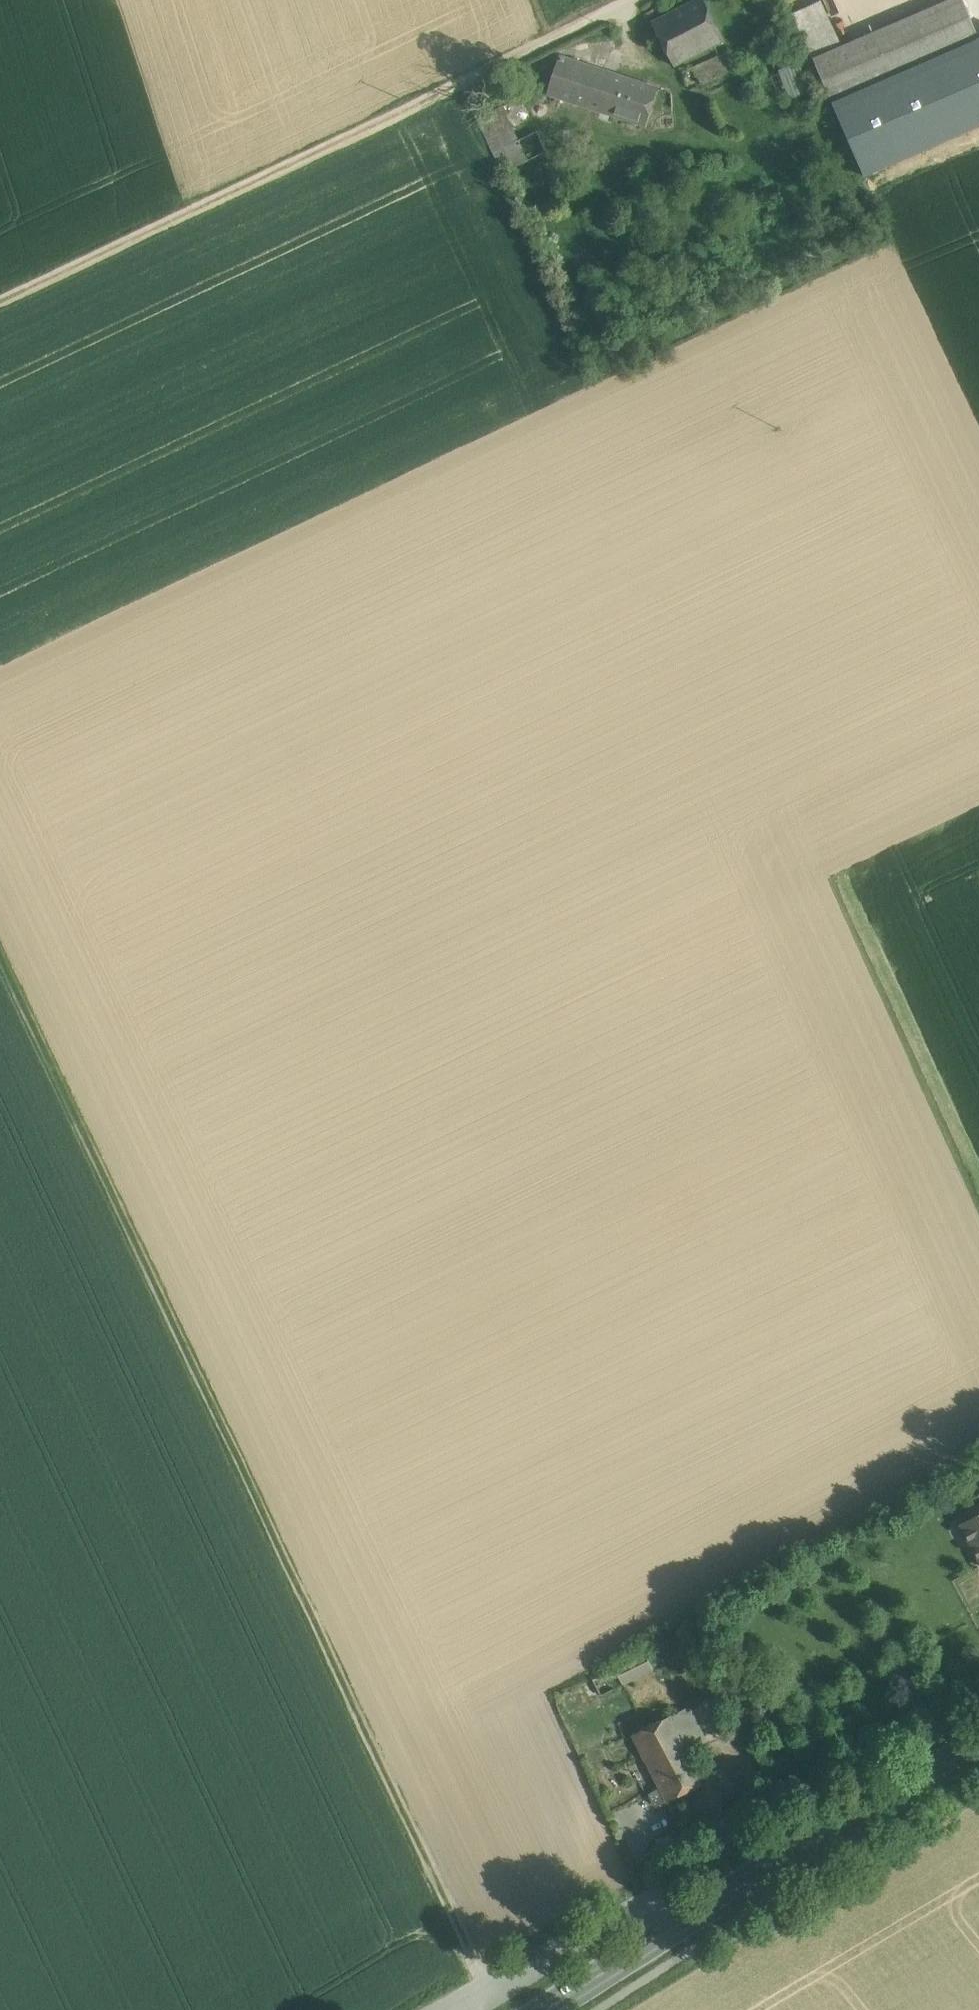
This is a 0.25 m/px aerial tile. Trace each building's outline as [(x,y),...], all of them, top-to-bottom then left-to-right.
[(652,20),(675,64),(725,39),(705,0),(691,0),(652,20)] [(792,12),(812,55),(841,43),(822,0),(817,0),(792,12)] [(872,31),(892,76),(978,38),(978,35),(964,0),(945,0),(872,31)] [(872,31),(814,56),(833,101),(892,76),(872,31)] [(615,71),(560,54),(547,92),(602,110),(615,71)] [(718,55),(694,67),(701,82),(725,71),(718,55)] [(658,86),(615,71),(602,110),(645,124),(658,86)] [(520,95),(477,115),(503,170),(546,150),(520,95)] [(963,1524),(978,1555),(978,1516),(963,1524)] [(643,1651),(615,1666),(624,1684),(652,1669),(643,1651)] [(615,1666),(592,1677),(601,1695),(624,1684),(615,1666)] [(697,1703),(681,1711),(691,1733),(700,1752),(715,1745),(697,1703)] [(681,1711),(636,1731),(646,1753),(691,1733),(681,1711)] [(691,1733),(646,1753),(668,1802),(713,1781),(700,1752),(691,1733)]
